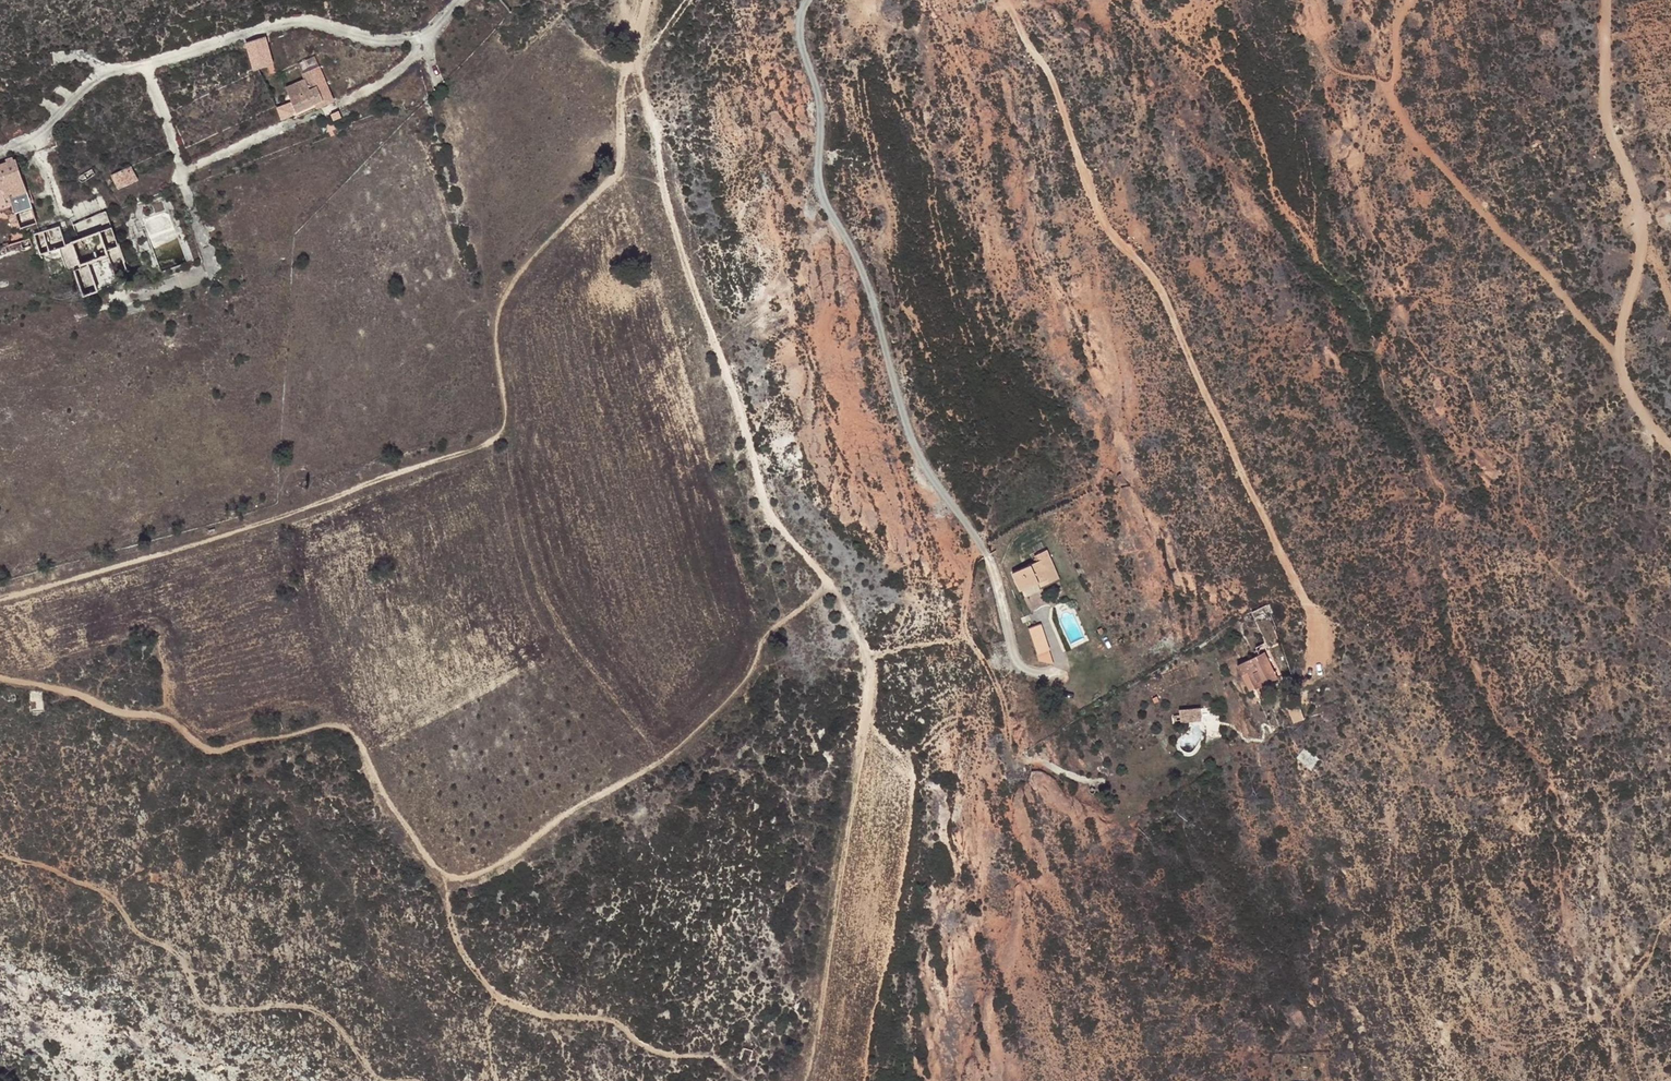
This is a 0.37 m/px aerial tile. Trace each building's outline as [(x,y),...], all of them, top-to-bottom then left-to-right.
[(887,23),(898,22),(898,14),(887,14),(887,23)] [(245,41),(253,66),(274,60),(267,35),(245,41)] [(296,109),(332,92),(319,64),(302,71),(304,76),(286,84),(292,99),(295,108),(296,109)] [(295,108),(292,99),(277,105),(282,118),(293,113),(296,109),(295,108)] [(38,220),(30,190),(26,179),(19,158),(0,163),(0,188),(12,185),(21,224),(38,220)] [(112,176),(119,188),(137,179),(131,167),(112,176)] [(114,276),(128,271),(106,210),(73,222),(77,235),(82,233),(83,236),(64,243),(59,225),(31,231),(39,254),(59,248),(66,269),(73,268),(83,293),(97,288),(90,265),(108,258),(114,276)] [(30,244),(27,236),(0,244),(0,254),(30,244)] [(1046,574),(1049,580),(1059,574),(1045,545),(1034,550),(1037,557),(1010,570),(1018,588),(1036,578),(1046,574)] [(1039,584),(1049,580),(1046,574),(1036,578),(1039,584)] [(1041,623),(1028,628),(1036,654),(1049,650),(1050,650),(1041,623)] [(1257,643),(1261,652),(1266,649),(1269,648),(1265,640),(1257,643)] [(1236,662),(1242,675),(1249,672),(1262,701),(1276,695),(1271,685),(1280,681),(1266,649),(1261,652),(1236,662)] [(1049,650),(1036,654),(1039,661),(1054,664),(1049,650)] [(1300,701),(1288,706),(1294,722),(1306,718),(1300,701)] [(1201,706),(1180,709),(1182,723),(1203,720),(1201,706)] [(284,728),(281,718),(272,722),(275,731),(284,728)] [(645,790),(652,788),(649,780),(642,783),(645,790)] [(739,1049),(737,1056),(753,1060),(756,1049),(744,1046),(744,1050),(739,1049)]
